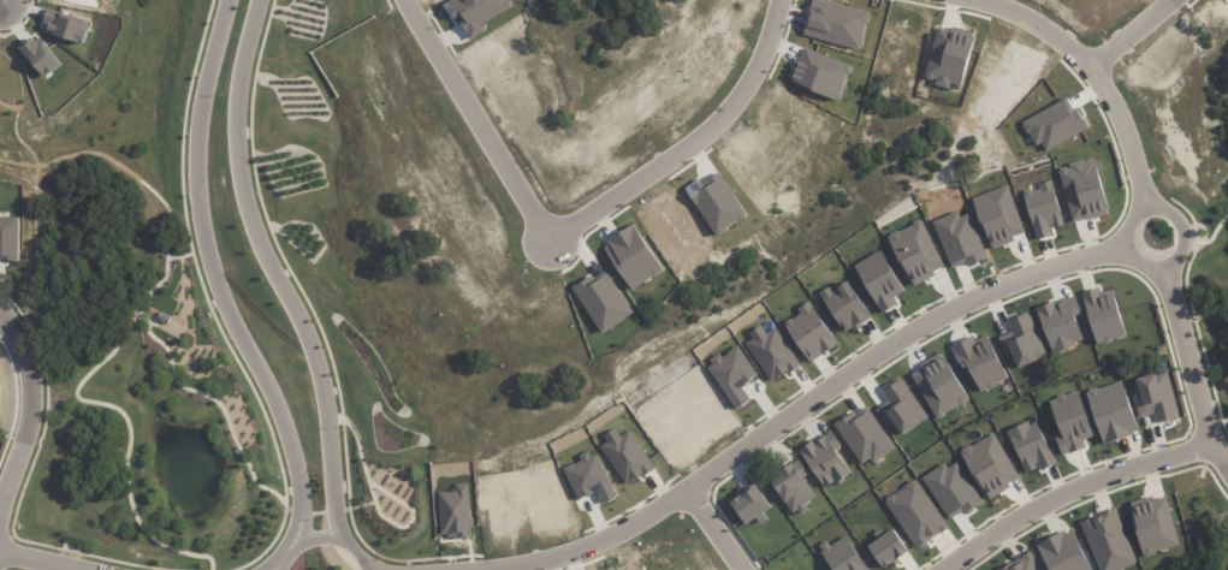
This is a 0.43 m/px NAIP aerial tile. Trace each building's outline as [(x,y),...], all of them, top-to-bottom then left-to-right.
[(1071,222),(1108,215),(1096,159),(1059,167),(1071,222)] [(1064,226),(1051,181),(1039,185),(1040,189),(1023,193),(1037,240),(1054,235),(1052,229),(1064,226)] [(912,285),(946,269),(922,220),(888,236),(912,285)] [(855,265),(882,313),(897,305),(893,298),(905,291),(882,250),(855,265)] [(1114,290),(1099,293),(1098,288),(1082,292),(1096,345),(1126,338),(1114,290)] [(1037,309),(1052,353),(1084,343),(1076,317),(1081,315),(1075,296),(1037,309)] [(809,362),(837,346),(811,301),(797,309),(800,314),(785,322),(809,362)] [(1008,322),(1012,332),(998,338),(1006,356),(1012,353),(1019,369),(1048,357),(1029,313),(1008,322)] [(766,334),(763,329),(745,340),(772,383),(801,365),(777,327),(766,334)] [(1008,379),(987,336),(975,341),(972,337),(951,347),(959,365),(966,362),(981,392),(1008,379)] [(969,401),(942,354),(910,372),(937,419),(969,401)] [(1136,378),(1140,395),(1134,397),(1140,418),(1155,414),(1157,423),(1179,418),(1167,371),(1136,378)] [(1087,391),(1102,444),(1138,434),(1123,381),(1087,391)] [(1094,436),(1077,390),(1049,401),(1061,434),(1055,437),(1062,456),(1085,448),(1082,440),(1094,436)] [(1025,474),(1039,469),(1040,470),(1055,465),(1037,419),(1008,430),(1025,474)] [(630,430),(620,436),(617,431),(598,443),(627,486),(655,468),(630,430)] [(825,490),(852,473),(837,450),(842,446),(832,431),(800,451),(825,490)] [(1020,480),(993,433),(960,452),(988,499),(1020,480)] [(818,500),(803,477),(808,474),(799,459),(771,478),(795,515),(818,500)] [(442,538),(471,536),(468,484),(455,485),(456,492),(439,493),(442,538)] [(731,502),(747,525),(760,516),(760,515),(772,507),(756,485),(731,502)] [(1179,547),(1166,497),(1145,502),(1144,499),(1129,503),(1143,556),(1179,547)] [(1116,509),(1081,522),(1098,569),(1121,569),(1136,564),(1116,509)] [(489,532),(521,529),(519,511),(501,513),(501,518),(488,519),(489,532)] [(883,568),(909,553),(894,529),(868,545),(883,568)] [(1072,529),(1038,544),(1050,569),(1091,569),(1072,529)] [(844,533),(820,550),(833,569),(869,569),(844,533)] [(1000,569),(1042,569),(1031,551),(1000,569)]
